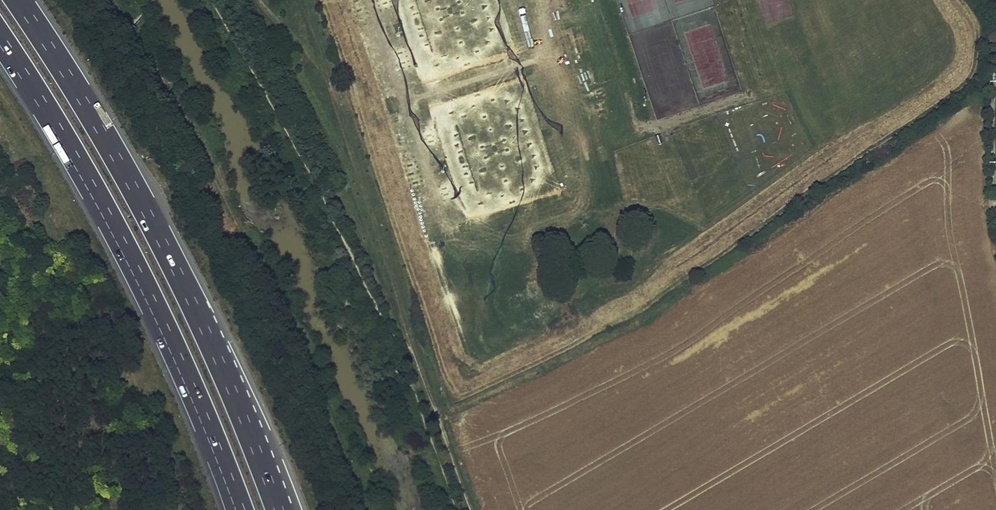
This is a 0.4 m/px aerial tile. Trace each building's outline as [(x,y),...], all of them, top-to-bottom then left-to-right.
[(774,21),(790,13),(783,0),(777,0),(772,3),(773,5),(768,8),(774,21)]
